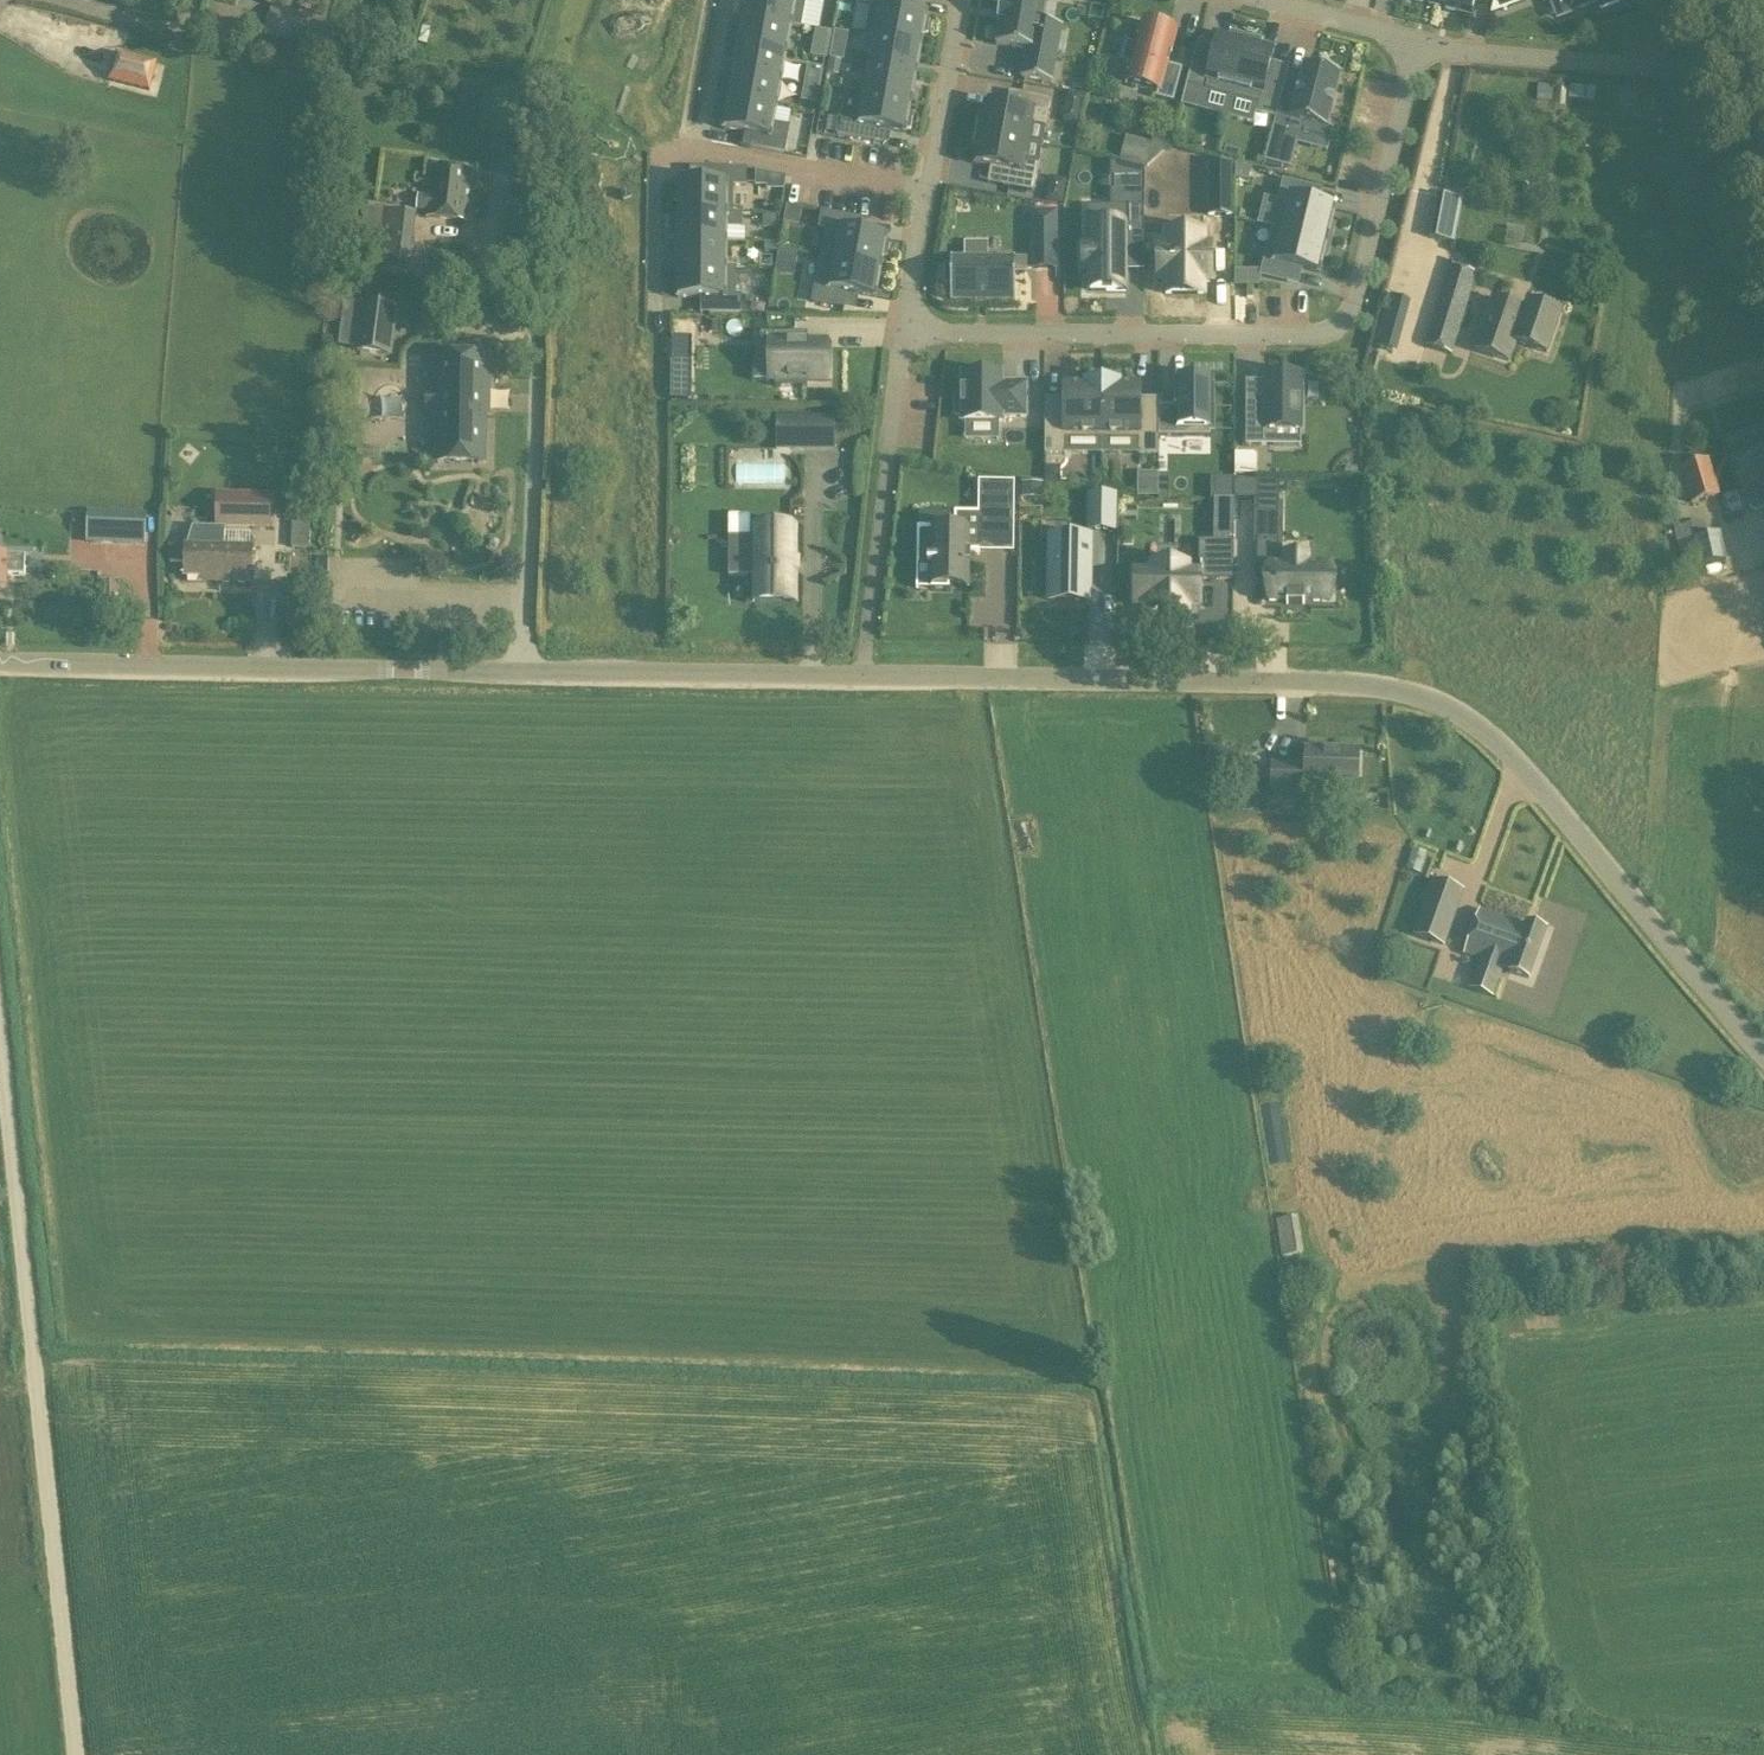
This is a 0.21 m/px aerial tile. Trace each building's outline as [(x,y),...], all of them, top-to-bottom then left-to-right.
[(791,26),(800,28),(805,0),(747,0),(744,17),(791,25),(791,26)] [(921,46),(923,34),(927,34),(930,19),(926,19),(927,15),(895,9),(897,0),(860,0),(859,5),(872,7),(866,37),(874,39),(874,38),(921,46)] [(1038,48),(1047,0),(1004,0),(1002,8),(999,8),(999,11),(1002,12),(1001,19),(998,18),(997,22),(1000,22),(996,45),(1026,51),(1021,79),(1051,84),(1057,52),(1038,48)] [(1434,6),(1471,15),(1475,0),(1435,0),(1434,6)] [(1491,17),(1524,5),(1522,0),(1496,0),(1491,17)] [(1599,9),(1619,2),(1619,0),(1567,0),(1571,12),(1597,3),(1599,9)] [(272,10),(266,38),(290,43),(296,16),(272,10)] [(791,25),(744,17),(739,45),(786,53),(791,26),(791,25)] [(1127,43),(1127,42),(1126,41),(1120,63),(1122,63),(1122,62),(1131,65),(1126,85),(1157,93),(1156,99),(1173,103),(1182,69),(1167,66),(1176,34),(1142,25),(1136,45),(1127,43)] [(848,35),(835,32),(833,44),(846,46),(848,35)] [(1186,86),(1232,98),(1248,38),(1232,34),(1231,38),(1219,35),(1214,52),(1208,51),(1207,55),(1195,52),(1186,86)] [(874,38),(874,39),(869,66),(916,74),(921,46),(874,38)] [(1263,42),(1248,38),(1232,98),(1258,104),(1255,114),(1275,119),(1287,76),(1275,73),(1276,68),(1269,67),(1274,50),(1262,47),(1263,42)] [(739,45),(734,73),(781,81),(786,53),(739,45)] [(109,81),(149,91),(156,63),(116,53),(115,57),(117,58),(113,72),(111,72),(109,81)] [(831,61),(829,74),(839,75),(841,63),(831,61)] [(808,65),(804,83),(820,86),(823,68),(808,65)] [(1277,115),(1266,160),(1292,167),(1298,144),(1300,144),(1305,124),(1326,130),(1341,75),(1304,65),(1290,118),(1277,115)] [(869,66),(864,93),(864,94),(911,102),(916,74),(869,66)] [(781,81),(734,73),(729,101),(776,109),(781,81)] [(820,86),(804,83),(801,101),(816,104),(820,86)] [(864,94),(864,93),(858,92),(853,122),(840,120),(837,136),(874,143),(877,128),(905,133),(906,129),(910,130),(913,115),(909,115),(911,102),(864,94)] [(1067,93),(1065,108),(1081,111),(1083,96),(1067,93)] [(985,104),(980,134),(1027,143),(1031,124),(1046,127),(1051,99),(1019,94),(1016,110),(985,104)] [(776,109),(729,101),(727,112),(723,111),(720,125),(724,126),(724,130),(752,135),(750,148),(784,154),(789,128),(773,125),(776,109)] [(1024,162),(1027,143),(980,134),(974,165),(1005,170),(1002,187),(1034,192),(1039,165),(1024,162)] [(1148,167),(1170,145),(1171,142),(1153,137),(1146,166),(1148,167)] [(1231,163),(1209,163),(1209,216),(1231,216),(1231,163)] [(1236,178),(1249,181),(1252,168),(1236,164),(1236,178)] [(428,216),(466,220),(472,172),(433,167),(428,216)] [(732,215),(732,214),(732,186),(746,186),(746,169),(708,169),(708,184),(678,183),(678,187),(674,187),(674,202),(678,202),(678,214),(732,215)] [(784,189),(786,177),(756,171),(756,185),(768,186),(768,189),(784,189)] [(1284,181),(1272,228),(1331,242),(1335,226),(1331,225),(1335,209),(1306,202),(1309,187),(1284,181)] [(1065,193),(1047,190),(1045,202),(1063,206),(1065,193)] [(1449,241),(1457,200),(1436,196),(1427,237),(1449,241)] [(1084,247),(1084,270),(1089,270),(1089,292),(1125,292),(1125,253),(1144,254),(1144,207),(1110,207),(1110,226),(1089,226),(1089,247),(1084,247)] [(509,209),(506,232),(524,235),(527,211),(509,209)] [(369,210),(362,268),(409,274),(416,216),(369,210)] [(821,257),(881,268),(883,256),(887,257),(890,243),(885,243),(886,239),(852,232),(855,218),(822,212),(819,228),(825,229),(821,257)] [(1032,212),(1032,269),(1056,269),(1056,212),(1032,212)] [(732,215),(678,214),(678,241),(726,242),(726,228),(740,228),(740,214),(732,214),(732,215)] [(763,216),(763,227),(777,227),(777,216),(763,216)] [(1331,242),(1272,228),(1261,276),(1286,283),(1290,267),(1319,274),(1323,257),(1327,258),(1331,242)] [(1159,245),(1159,281),(1165,281),(1165,295),(1203,295),(1203,281),(1210,281),(1210,246),(1203,246),(1203,233),(1165,233),(1165,245),(1159,245)] [(726,242),(678,241),(678,269),(725,269),(725,268),(726,242)] [(966,259),(951,259),(951,267),(942,267),(942,284),(951,284),(951,301),(1015,301),(1015,259),(986,259),(986,245),(966,245),(966,259)] [(782,249),(780,271),(797,273),(800,251),(782,249)] [(881,268),(821,257),(812,302),(843,308),(846,293),(875,298),(881,268)] [(1426,346),(1451,354),(1477,274),(1451,266),(1426,346)] [(725,269),(678,269),(677,298),(701,298),(709,298),(709,314),(740,315),(740,297),(735,297),(735,268),(725,268),(725,269)] [(1379,346),(1394,349),(1405,297),(1389,294),(1379,346)] [(1492,300),(1475,350),(1509,362),(1512,353),(1515,343),(1526,347),(1545,353),(1546,354),(1548,349),(1560,315),(1527,303),(1524,312),(1510,307),(1492,300)] [(363,304),(357,351),(390,355),(396,308),(363,304)] [(769,359),(769,381),(775,381),(775,387),(807,387),(807,381),(827,381),(827,344),(807,343),(807,334),(760,334),(760,359),(769,359)] [(488,358),(436,357),(435,415),(438,415),(438,450),(484,451),(485,415),(487,415),(488,358)] [(1002,418),(1026,418),(1026,387),(1002,387),(1002,375),(962,375),(962,398),(955,398),(955,417),(962,417),(962,422),(1002,422),(1002,418)] [(1246,400),(1246,446),(1266,446),(1300,446),(1300,430),(1300,376),(1265,376),(1265,400),(1246,400)] [(691,401),(692,381),(671,380),(671,400),(691,401)] [(1158,412),(1158,437),(1210,437),(1210,434),(1214,434),(1214,385),(1210,385),(1210,380),(1177,380),(1177,407),(1158,407),(1158,412)] [(1064,384),(1064,412),(1045,412),(1045,455),(1065,455),(1065,434),(1101,434),(1102,384),(1083,384),(1064,384)] [(1120,385),(1120,384),(1102,384),(1101,434),(1138,435),(1138,455),(1158,455),(1158,437),(1158,412),(1139,412),(1139,385),(1120,385)] [(790,448),(835,448),(835,418),(776,418),(776,435),(790,435),(790,448)] [(1724,438),(1743,493),(1745,493),(1750,508),(1755,511),(1763,508),(1763,506),(1763,498),(1762,494),(1763,493),(1763,432),(1762,425),(1724,438)] [(1239,452),(1239,473),(1261,473),(1261,452),(1239,452)] [(1709,459),(1680,468),(1691,504),(1721,495),(1709,459)] [(1168,476),(1158,476),(1158,500),(1168,500),(1168,476)] [(1278,482),(1235,481),(1234,500),(1258,500),(1258,514),(1278,514),(1278,482)] [(979,553),(980,524),(1014,525),(1014,482),(978,482),(978,513),(954,512),(954,529),(917,529),(917,563),(928,563),(928,564),(931,564),(931,589),(949,589),(949,585),(967,585),(968,552),(979,553)] [(1040,500),(1040,486),(1020,486),(1020,500),(1040,500)] [(270,497),(218,496),(217,526),(269,527),(270,497)] [(1090,497),(1090,531),(1113,531),(1113,496),(1090,497)] [(116,515),(115,543),(134,544),(135,515),(116,515)] [(310,549),(311,524),(292,524),(291,548),(310,549)] [(753,600),(796,600),(796,529),(753,529),(753,538),(729,538),(729,576),(753,576),(753,600)] [(221,532),(196,532),(191,547),(170,546),(170,563),(185,563),(185,578),(217,579),(217,582),(252,583),(253,549),(221,548),(221,532)] [(1723,561),(1717,534),(1683,541),(1678,542),(1686,570),(1723,561)] [(1089,592),(1089,539),(1051,539),(1050,592),(1089,592)] [(1304,605),(1304,602),(1320,602),(1320,566),(1309,566),(1309,556),(1279,556),(1279,540),(1256,540),(1256,578),(1270,578),(1270,602),(1287,602),(1287,605),(1304,605)] [(1134,570),(1134,604),(1151,604),(1151,611),(1187,611),(1187,604),(1200,604),(1200,580),(1233,581),(1234,542),(1198,541),(1198,571),(1187,571),(1187,564),(1158,563),(1158,571),(1134,570)] [(6,590),(6,575),(24,575),(25,566),(25,556),(8,556),(7,556),(0,556),(0,590),(6,590)] [(1216,748),(1209,764),(1220,769),(1227,752),(1216,748)] [(1271,791),(1306,792),(1306,787),(1357,788),(1358,752),(1305,751),(1305,765),(1272,765),(1271,776),(1271,791)] [(1462,891),(1434,881),(1415,935),(1443,945),(1462,891)] [(1528,979),(1545,931),(1526,925),(1525,928),(1480,912),(1465,953),(1484,959),(1479,972),(1495,978),(1499,965),(1510,969),(1509,972),(1528,979)] [(1298,1216),(1276,1219),(1281,1257),(1304,1253),(1298,1216)]
